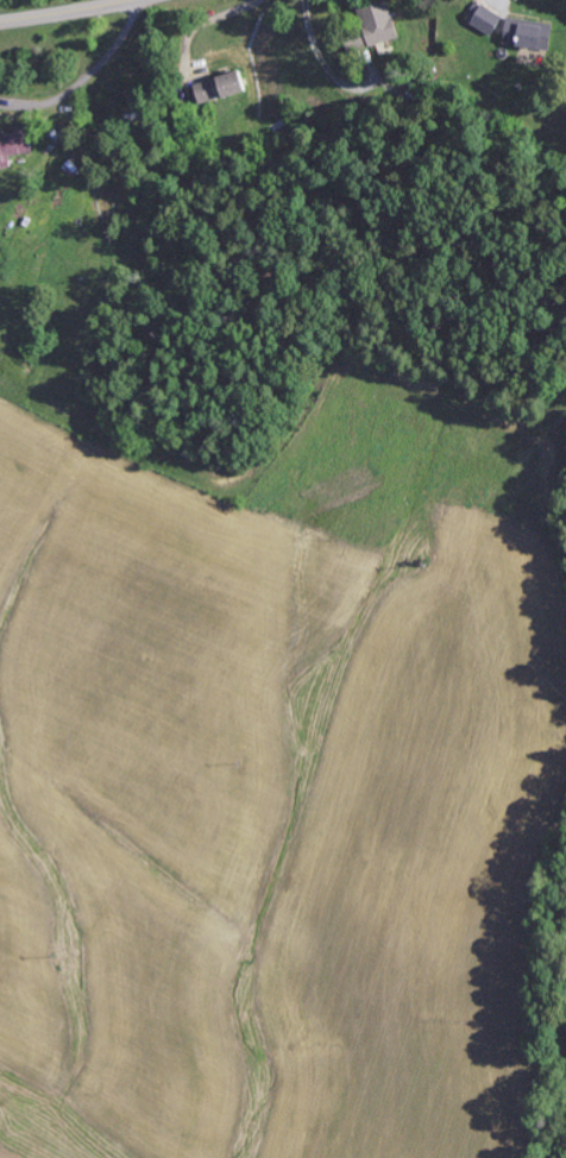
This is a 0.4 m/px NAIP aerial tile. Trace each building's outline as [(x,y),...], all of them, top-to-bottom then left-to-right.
[(404,40),(393,1),(366,8),(371,26),(348,32),(354,54),(404,40)] [(508,18),(487,5),(476,24),(496,37),(508,18)] [(511,20),(508,45),(554,51),(557,26),(511,20)] [(198,86),(204,106),(253,90),(246,71),(198,86)] [(16,168),(14,158),(37,152),(31,125),(17,128),(18,133),(0,138),(0,142),(1,149),(0,149),(0,172),(16,168)]
